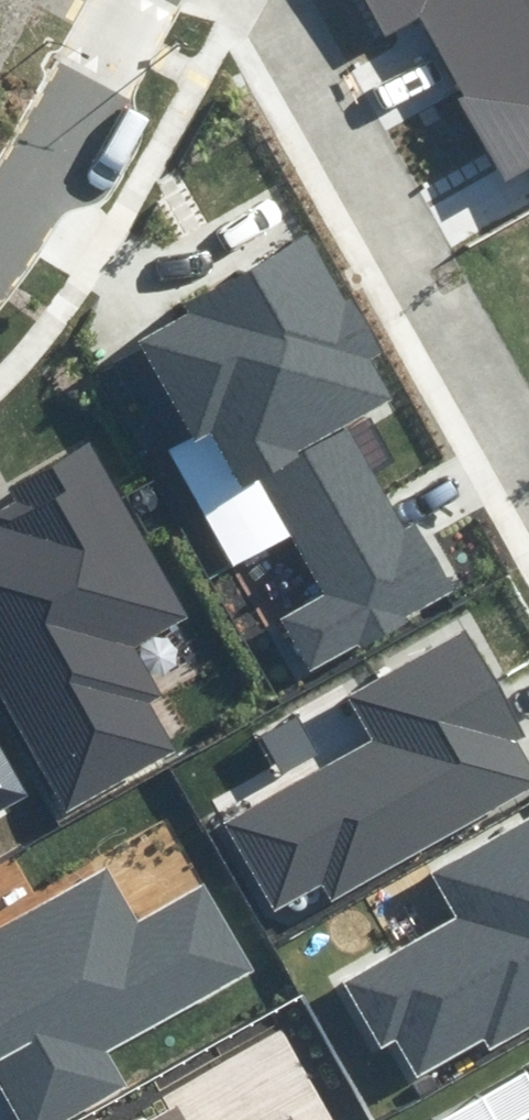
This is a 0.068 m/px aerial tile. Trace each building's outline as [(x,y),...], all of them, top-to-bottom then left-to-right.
[(385,41),(411,27),(495,183),(528,165),(528,0),(363,0),(385,41)] [(389,400),(301,244),(140,335),(198,438),(211,431),(249,497),(263,489),(320,590),(269,619),(302,676),(456,589),(419,525),(404,534),(343,426),(389,400)] [(88,440),(0,490),(0,496),(11,516),(0,523),(0,691),(67,807),(175,746),(150,702),(167,693),(144,652),(193,624),(88,440)] [(463,632),(345,695),(371,744),(223,823),(269,908),(321,880),(328,894),(528,787),(528,754),(463,632)] [(28,795),(0,747),(0,811),(28,795)] [(432,875),(454,914),(343,976),(384,1048),(398,1039),(416,1070),(483,1032),(499,1059),(528,1042),(528,821),(432,875)] [(20,1119),(53,1119),(120,1082),(101,1047),(245,966),(203,892),(138,928),(105,870),(0,928),(0,1085),(20,1119)] [(173,1093),(125,1119),(188,1119),(173,1093)] [(510,1119),(528,1119),(528,1109),(510,1119)]
